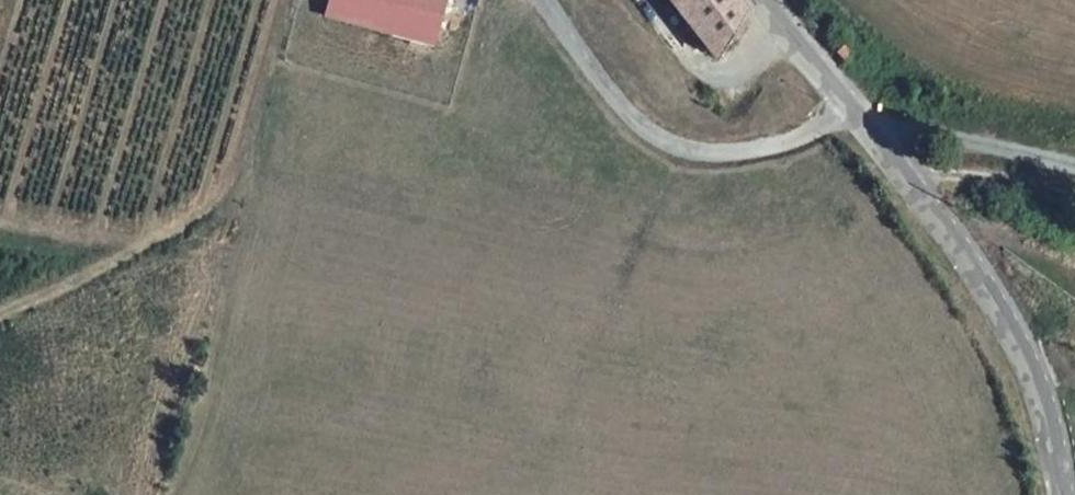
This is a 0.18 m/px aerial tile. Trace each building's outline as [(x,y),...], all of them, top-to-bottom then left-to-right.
[(326,16),(433,44),(445,0),(330,0),(326,16)] [(716,58),(743,11),(734,0),(669,0),(716,58)] [(847,53),(846,51),(844,49),(841,50),(840,51),(839,54),(839,56),(841,58),(844,58),(846,57),(847,55),(847,53)]
